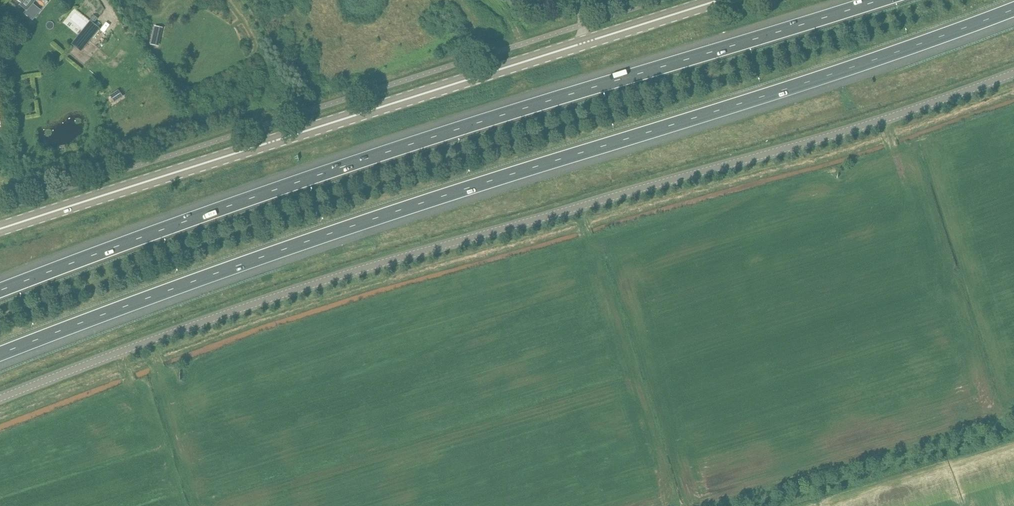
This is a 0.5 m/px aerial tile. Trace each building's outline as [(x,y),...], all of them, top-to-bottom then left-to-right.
[(21,3),(19,6),(20,5),(26,10),(27,10),(33,3),(35,1),(34,0),(18,0),(21,3)] [(90,28),(83,36),(89,41),(96,33),(90,28)] [(89,41),(83,36),(75,46),(81,51),(89,41)] [(114,103),(123,98),(118,91),(110,96),(114,103)]
